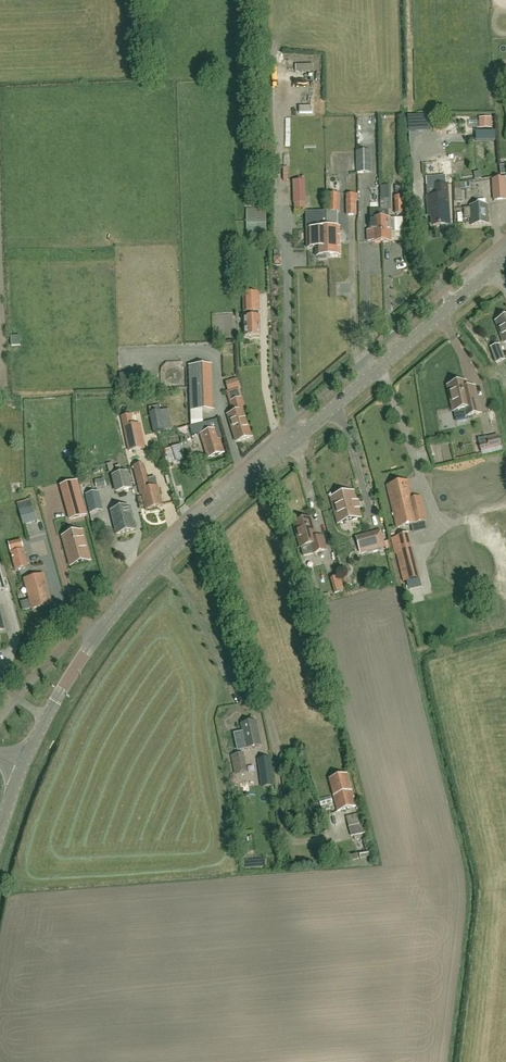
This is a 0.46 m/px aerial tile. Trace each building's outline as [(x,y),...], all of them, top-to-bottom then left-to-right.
[(482,129),(494,129),(494,117),(482,117),(482,129)] [(411,137),(420,137),(420,120),(411,120),(411,137)] [(371,173),(370,151),(357,152),(357,173),(371,173)] [(339,155),(338,164),(344,165),(343,169),(355,171),(357,157),(339,155)] [(440,176),(439,163),(429,163),(430,176),(440,176)] [(446,176),(442,176),(426,178),(429,212),(432,212),(433,226),(441,226),(441,225),(450,224),(447,185),(446,176)] [(493,180),(495,200),(505,199),(505,196),(505,179),(493,180)] [(305,180),(294,181),(295,203),(295,211),(306,211),(306,193),(305,180)] [(465,184),(456,184),(454,184),(455,201),(462,201),(462,190),(465,190),(465,184)] [(380,187),(381,211),(382,243),(391,243),(391,233),(395,233),(395,219),(389,219),(389,210),(391,210),(391,187),(380,187)] [(339,212),(340,195),(328,195),(327,212),(339,212)] [(347,195),(347,201),(347,215),(356,215),(355,201),(358,201),(358,195),(347,195)] [(472,226),(489,225),(488,205),(470,206),(472,226)] [(265,245),(265,234),(266,210),(247,210),(247,234),(257,234),(256,245),(265,245)] [(381,211),(370,211),(371,231),(368,231),(368,242),(372,242),(373,243),(382,243),(381,211)] [(326,257),(329,257),(328,229),(328,212),(318,213),(319,228),(316,228),(316,230),(307,231),(307,248),(316,248),(316,257),(319,257),(319,259),(326,259),(326,257)] [(329,257),(340,256),(340,228),(328,229),(329,257)] [(405,276),(413,272),(410,265),(402,269),(405,276)] [(259,312),(260,312),(259,295),(244,295),(244,313),(246,313),(246,318),(245,318),(245,337),(261,336),(260,318),(259,318),(259,312)] [(497,322),(505,343),(505,318),(497,322)] [(497,356),(500,362),(505,360),(505,353),(497,356)] [(189,366),(191,411),(213,410),(211,366),(189,366)] [(480,414),(476,399),(474,387),(466,388),(465,383),(449,387),(455,412),(466,410),(467,417),(480,414)] [(252,438),(245,417),(244,412),(245,411),(238,389),(227,392),(233,413),(228,415),(236,442),(252,438)] [(154,433),(173,429),(169,410),(161,412),(160,406),(149,408),(150,414),(154,433)] [(129,451),(145,448),(140,425),(133,426),(131,415),(122,417),(129,451)] [(200,433),(219,428),(217,419),(198,425),(190,427),(192,436),(200,434),(200,433)] [(220,428),(201,434),(209,458),(223,453),(219,439),(223,438),(220,428)] [(487,438),(488,443),(480,445),(481,454),(501,449),(498,435),(487,438)] [(176,463),(172,449),(163,451),(167,465),(176,463)] [(146,510),(163,506),(158,488),(155,489),(152,479),(147,480),(144,465),(134,468),(140,496),(142,495),(146,510)] [(132,490),(128,472),(111,476),(116,494),(132,490)] [(97,489),(105,487),(104,480),(96,482),(97,489)] [(418,497),(413,498),(409,481),(387,486),(397,528),(424,522),(418,497)] [(338,524),(361,518),(354,492),(331,498),(338,524)] [(101,525),(99,512),(102,511),(98,493),(86,496),(90,514),(93,526),(101,525)] [(70,520),(86,516),(80,496),(65,501),(70,520)] [(64,499),(50,502),(52,509),(66,506),(64,499)] [(117,536),(136,531),(129,506),(111,511),(117,536)] [(24,525),(36,522),(32,508),(20,511),(24,525)] [(314,554),(326,550),(323,538),(317,539),(311,519),(294,524),(301,548),(311,545),(314,554)] [(60,537),(65,535),(62,525),(57,527),(60,537)] [(81,531),(62,537),(70,566),(89,560),(81,531)] [(361,546),(362,553),(365,553),(365,546),(367,545),(366,532),(352,533),(353,547),(361,546)] [(409,589),(422,586),(408,534),(391,539),(395,554),(396,554),(404,583),(407,582),(409,589)] [(21,540),(9,544),(11,552),(23,548),(21,540)] [(31,549),(40,546),(38,541),(29,544),(31,549)] [(24,550),(11,553),(16,570),(28,567),(24,550)] [(33,609),(51,604),(44,575),(25,580),(33,609)] [(338,592),(347,591),(345,575),(337,576),(338,592)] [(415,619),(418,633),(429,631),(428,623),(432,623),(431,616),(415,619)] [(59,698),(66,702),(72,693),(65,689),(59,698)] [(246,749),(261,746),(256,721),(241,724),(246,749)] [(270,759),(259,760),(262,781),(269,780),(272,780),(270,759)] [(338,811),(356,807),(347,775),(329,780),(338,811)] [(351,837),(366,833),(364,824),(362,825),(360,815),(346,818),(351,837)] [(357,854),(345,857),(346,863),(359,860),(357,854)]
